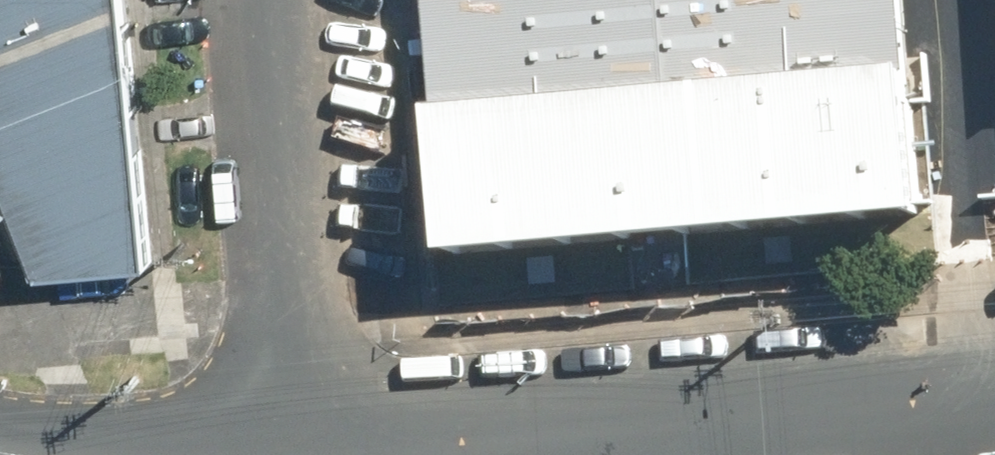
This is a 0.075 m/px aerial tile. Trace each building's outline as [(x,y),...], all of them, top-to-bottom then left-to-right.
[(40,267),(152,256),(126,0),(0,0),(0,170),(40,267)] [(453,249),(926,210),(908,0),(432,0),(453,249)]
